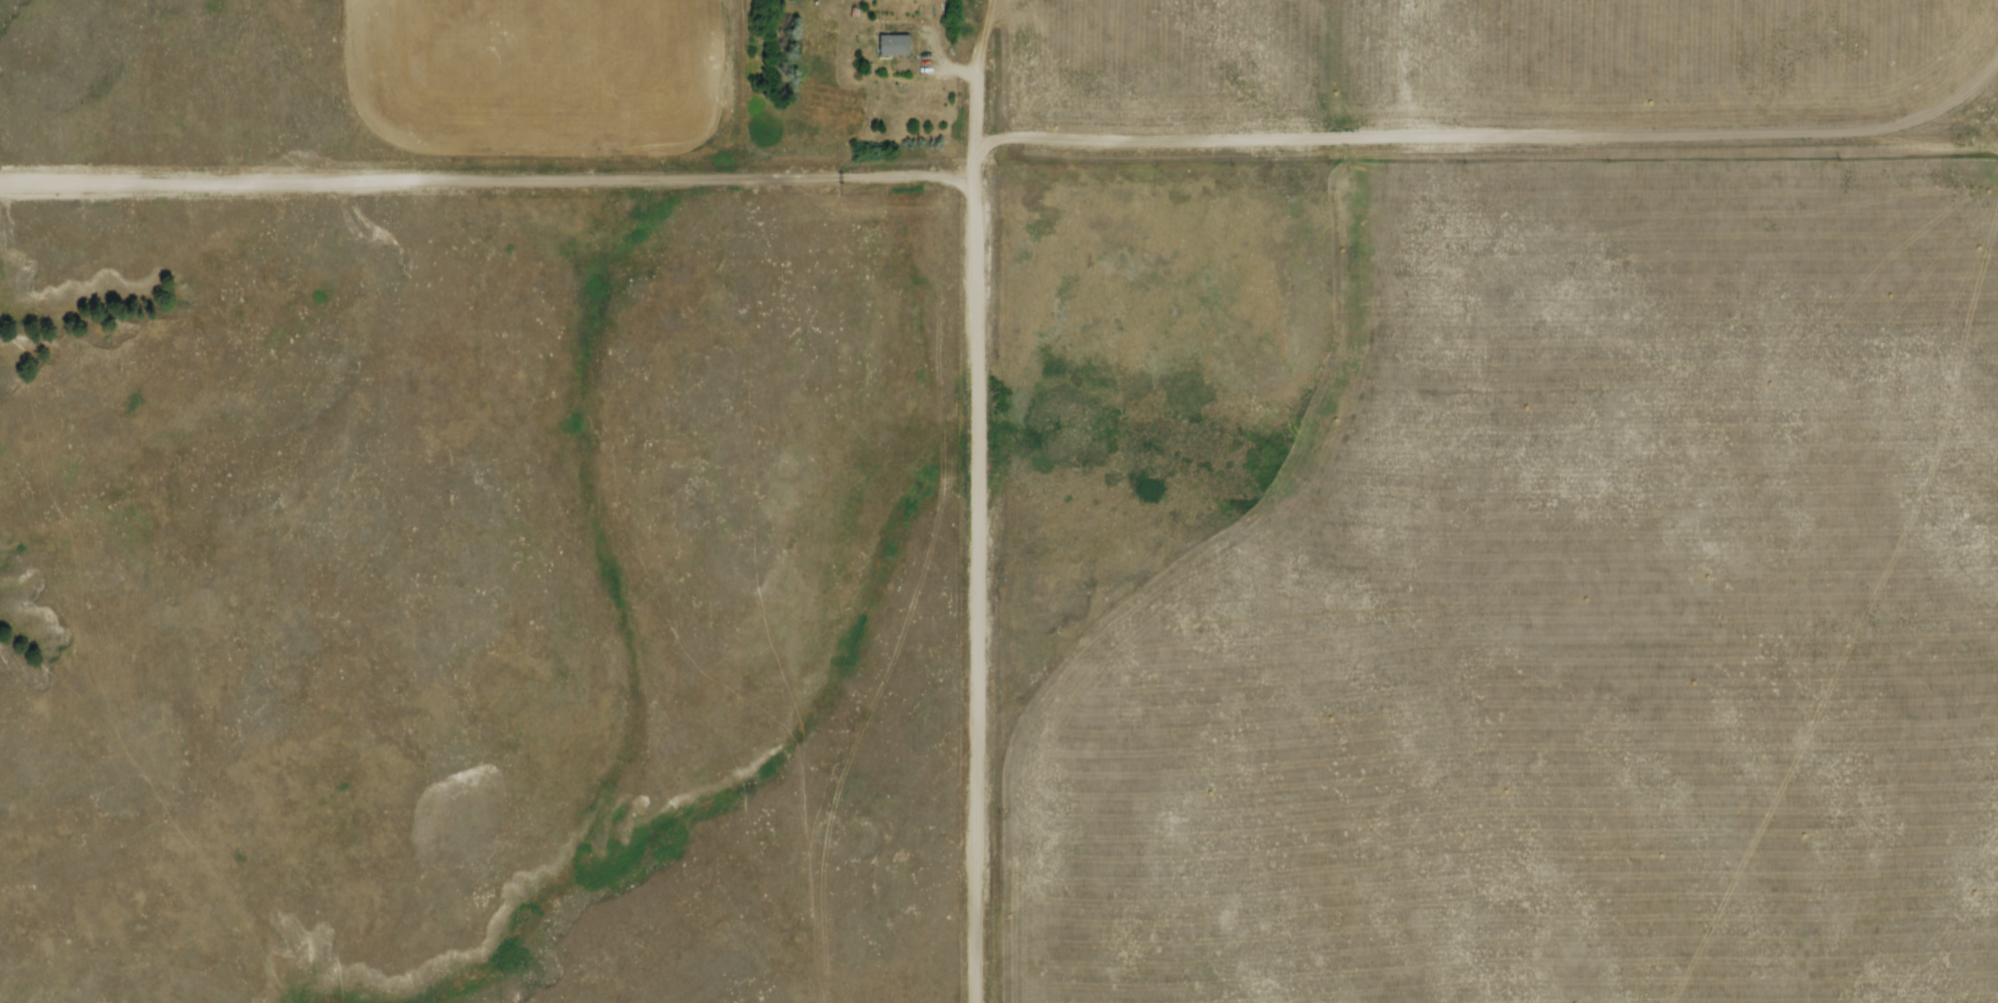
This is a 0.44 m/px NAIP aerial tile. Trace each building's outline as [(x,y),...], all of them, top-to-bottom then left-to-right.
[(906,33),(877,33),(877,54),(906,54),(906,33)]
